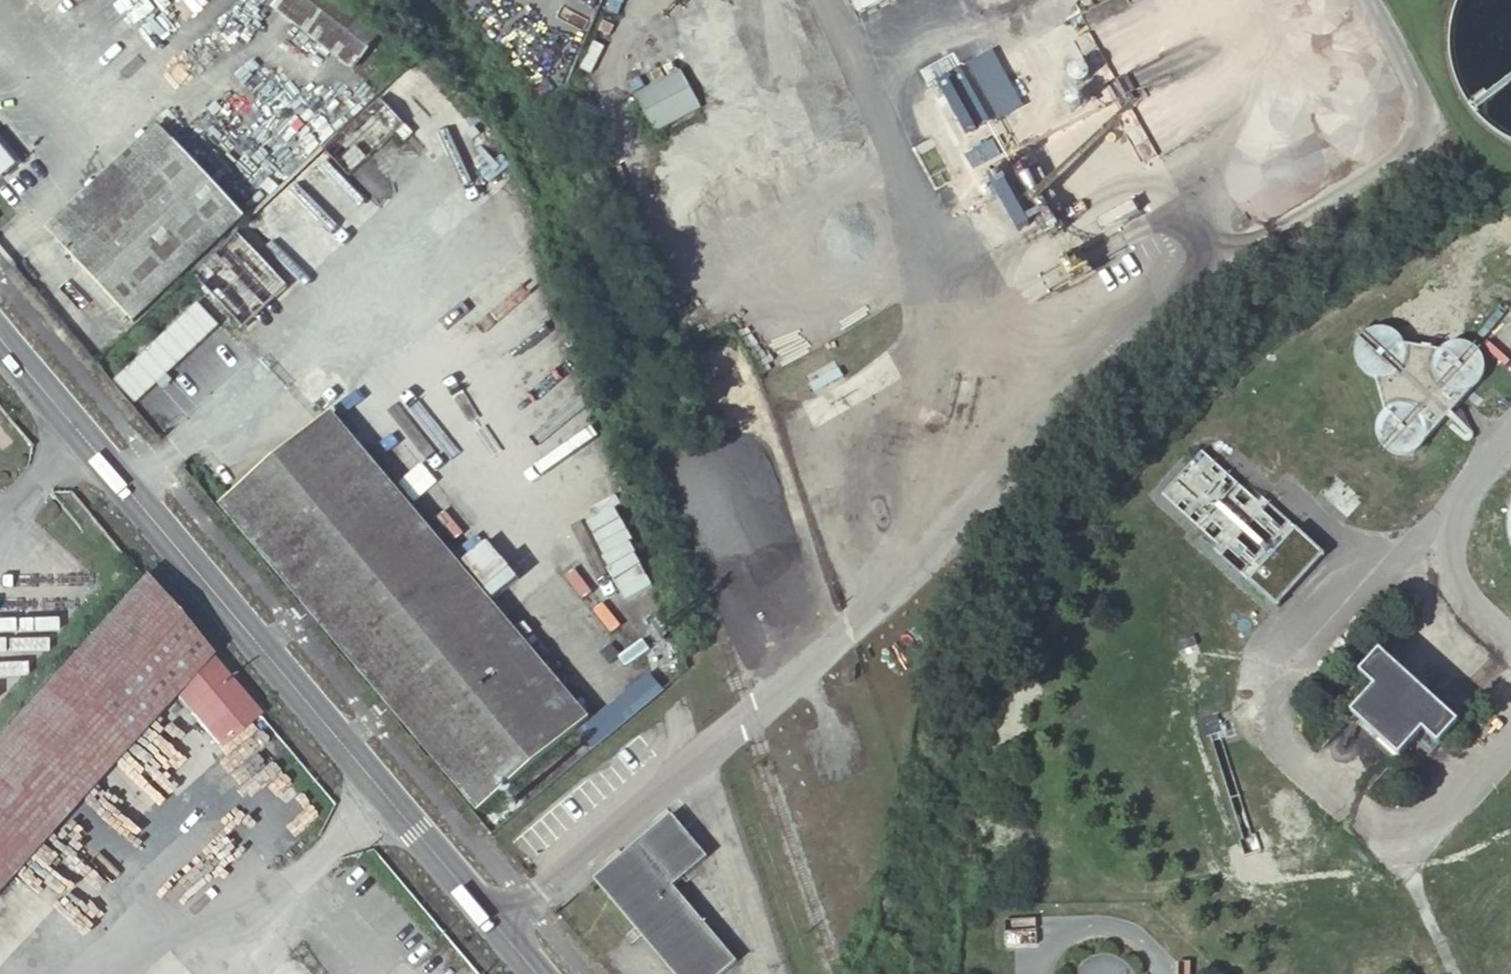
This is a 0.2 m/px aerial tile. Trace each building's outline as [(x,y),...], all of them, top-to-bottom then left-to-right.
[(345,0),(279,0),(273,9),(352,71),(384,30),(345,0)] [(655,133),(702,108),(682,70),(636,95),(655,133)] [(378,101),(323,154),(347,180),(402,127),(378,101)] [(311,154),(295,136),(234,195),(251,213),(311,154)] [(0,141),(0,179),(19,163),(0,141)] [(173,145),(86,227),(156,302),(243,220),(173,145)] [(347,180),(323,154),(236,236),(287,290),(373,206),(347,180)] [(134,324),(156,302),(86,227),(64,249),(134,324)] [(244,331),(287,290),(236,236),(193,277),(244,331)] [(134,403),(217,328),(197,305),(114,380),(134,403)] [(1365,379),(1369,382),(1374,383),(1379,383),(1385,383),(1389,381),(1394,378),(1398,374),(1401,370),(1402,365),(1403,359),(1403,354),(1401,349),(1399,344),(1395,340),(1390,336),(1383,334),(1377,334),(1370,335),(1364,338),(1359,343),(1356,348),(1354,355),(1353,361),(1355,368),(1358,374),(1363,378),(1365,379)] [(1424,437),(1461,397),(1455,397),(1449,396),(1444,394),(1439,390),(1435,385),(1433,380),(1432,374),(1432,368),(1434,362),(1437,357),(1441,353),(1444,351),(1399,344),(1401,349),(1403,354),(1403,359),(1402,365),(1401,370),(1398,374),(1394,378),(1389,381),(1385,383),(1379,383),(1374,383),(1369,382),(1365,379),(1377,425),(1381,419),(1385,416),(1390,413),(1395,412),(1401,411),(1406,412),(1411,415),(1416,418),(1419,422),(1422,427),(1424,432),(1424,437)] [(1461,397),(1467,395),(1472,393),(1476,389),(1479,384),(1481,379),(1482,373),(1481,368),(1480,363),(1477,358),(1473,354),(1468,351),(1463,348),(1458,348),(1452,348),(1446,350),(1444,351),(1441,353),(1437,357),(1434,362),(1432,368),(1432,374),(1433,380),(1435,385),(1439,390),(1444,394),(1449,396),(1455,397),(1461,397)] [(1385,416),(1381,419),(1377,425),(1375,431),(1374,437),(1375,443),(1378,449),(1382,454),(1387,458),(1393,460),(1400,461),(1406,460),(1412,457),(1417,453),(1421,448),(1423,443),(1424,437),(1424,432),(1422,427),(1419,422),(1416,418),(1411,415),(1406,412),(1401,411),(1395,412),(1390,413),(1385,416)] [(588,718),(332,414),(220,508),(477,814),(588,718)] [(1156,499),(1273,607),(1318,558),(1201,450),(1156,499)] [(175,695),(221,748),(260,715),(144,577),(0,737),(0,887),(175,695)] [(1454,734),(1376,663),(1357,684),(1372,698),(1349,723),(1396,767),(1420,740),(1436,754),(1454,734)] [(670,816),(594,881),(672,973),(721,973),(735,962),(672,886),(705,858),(670,816)]
